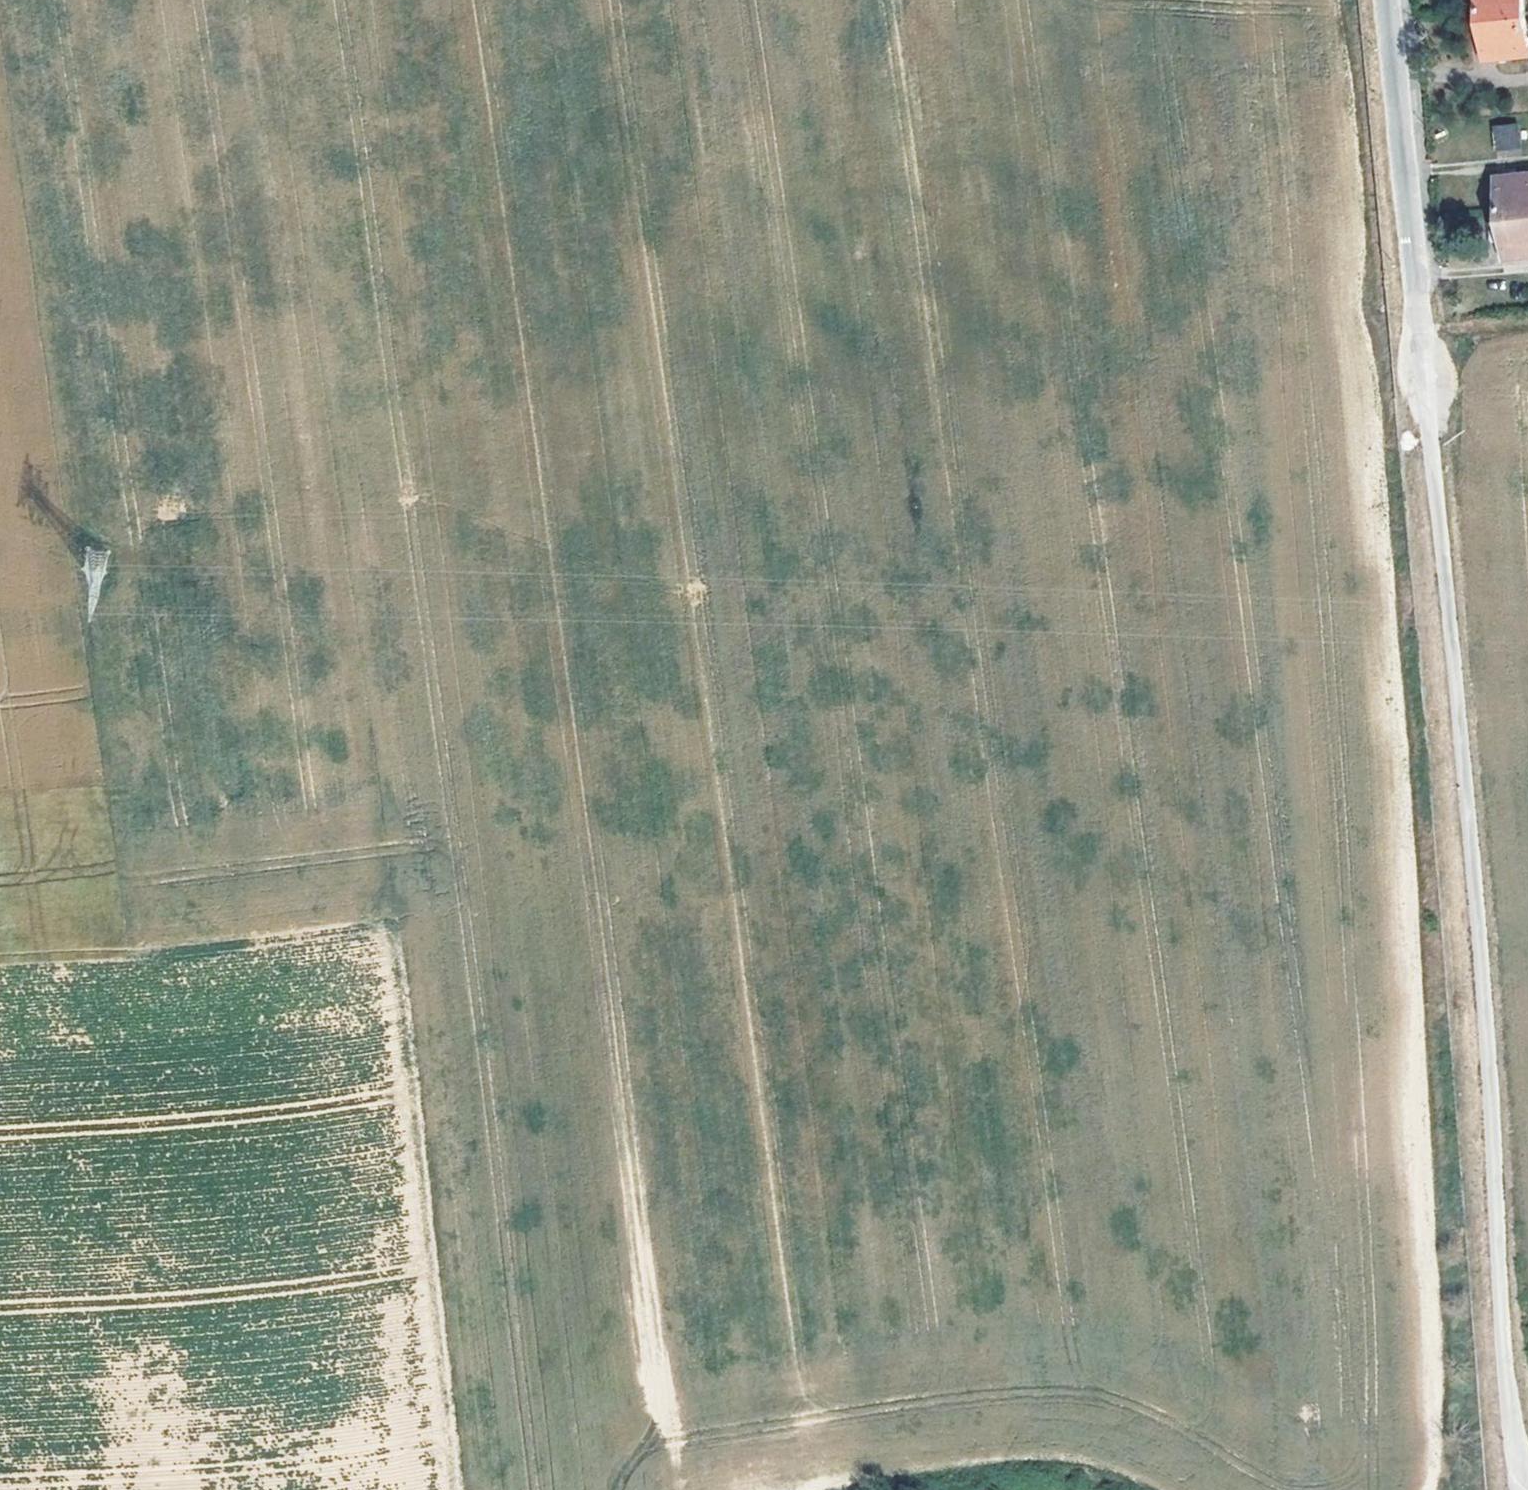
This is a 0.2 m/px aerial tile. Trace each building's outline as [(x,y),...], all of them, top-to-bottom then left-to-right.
[(1484,60),(1527,57),(1527,42),(1524,0),(1478,0),(1484,60)] [(1518,123),(1491,125),(1493,152),(1520,150),(1518,123)] [(1497,176),(1504,259),(1527,257),(1527,172),(1497,176)]
